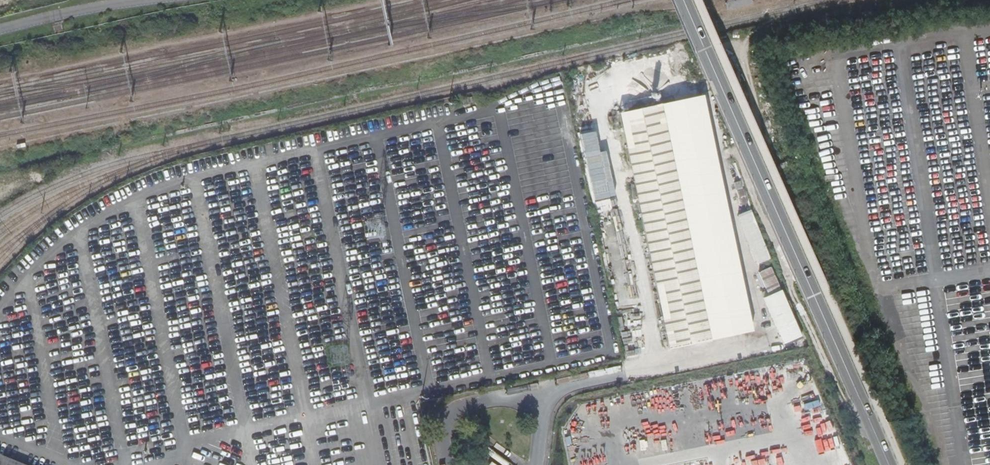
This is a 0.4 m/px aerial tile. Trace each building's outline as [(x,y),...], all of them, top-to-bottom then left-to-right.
[(724,9),(750,3),(749,0),(721,0),(724,9)] [(671,348),(754,331),(705,96),(621,114),(671,348)] [(754,264),(768,259),(751,209),(736,214),(754,264)] [(769,268),(758,273),(768,296),(762,298),(775,326),(792,319),(781,294),(769,268)] [(612,392),(598,395),(599,401),(613,398),(612,392)] [(0,455),(0,464),(25,464),(0,455)]
